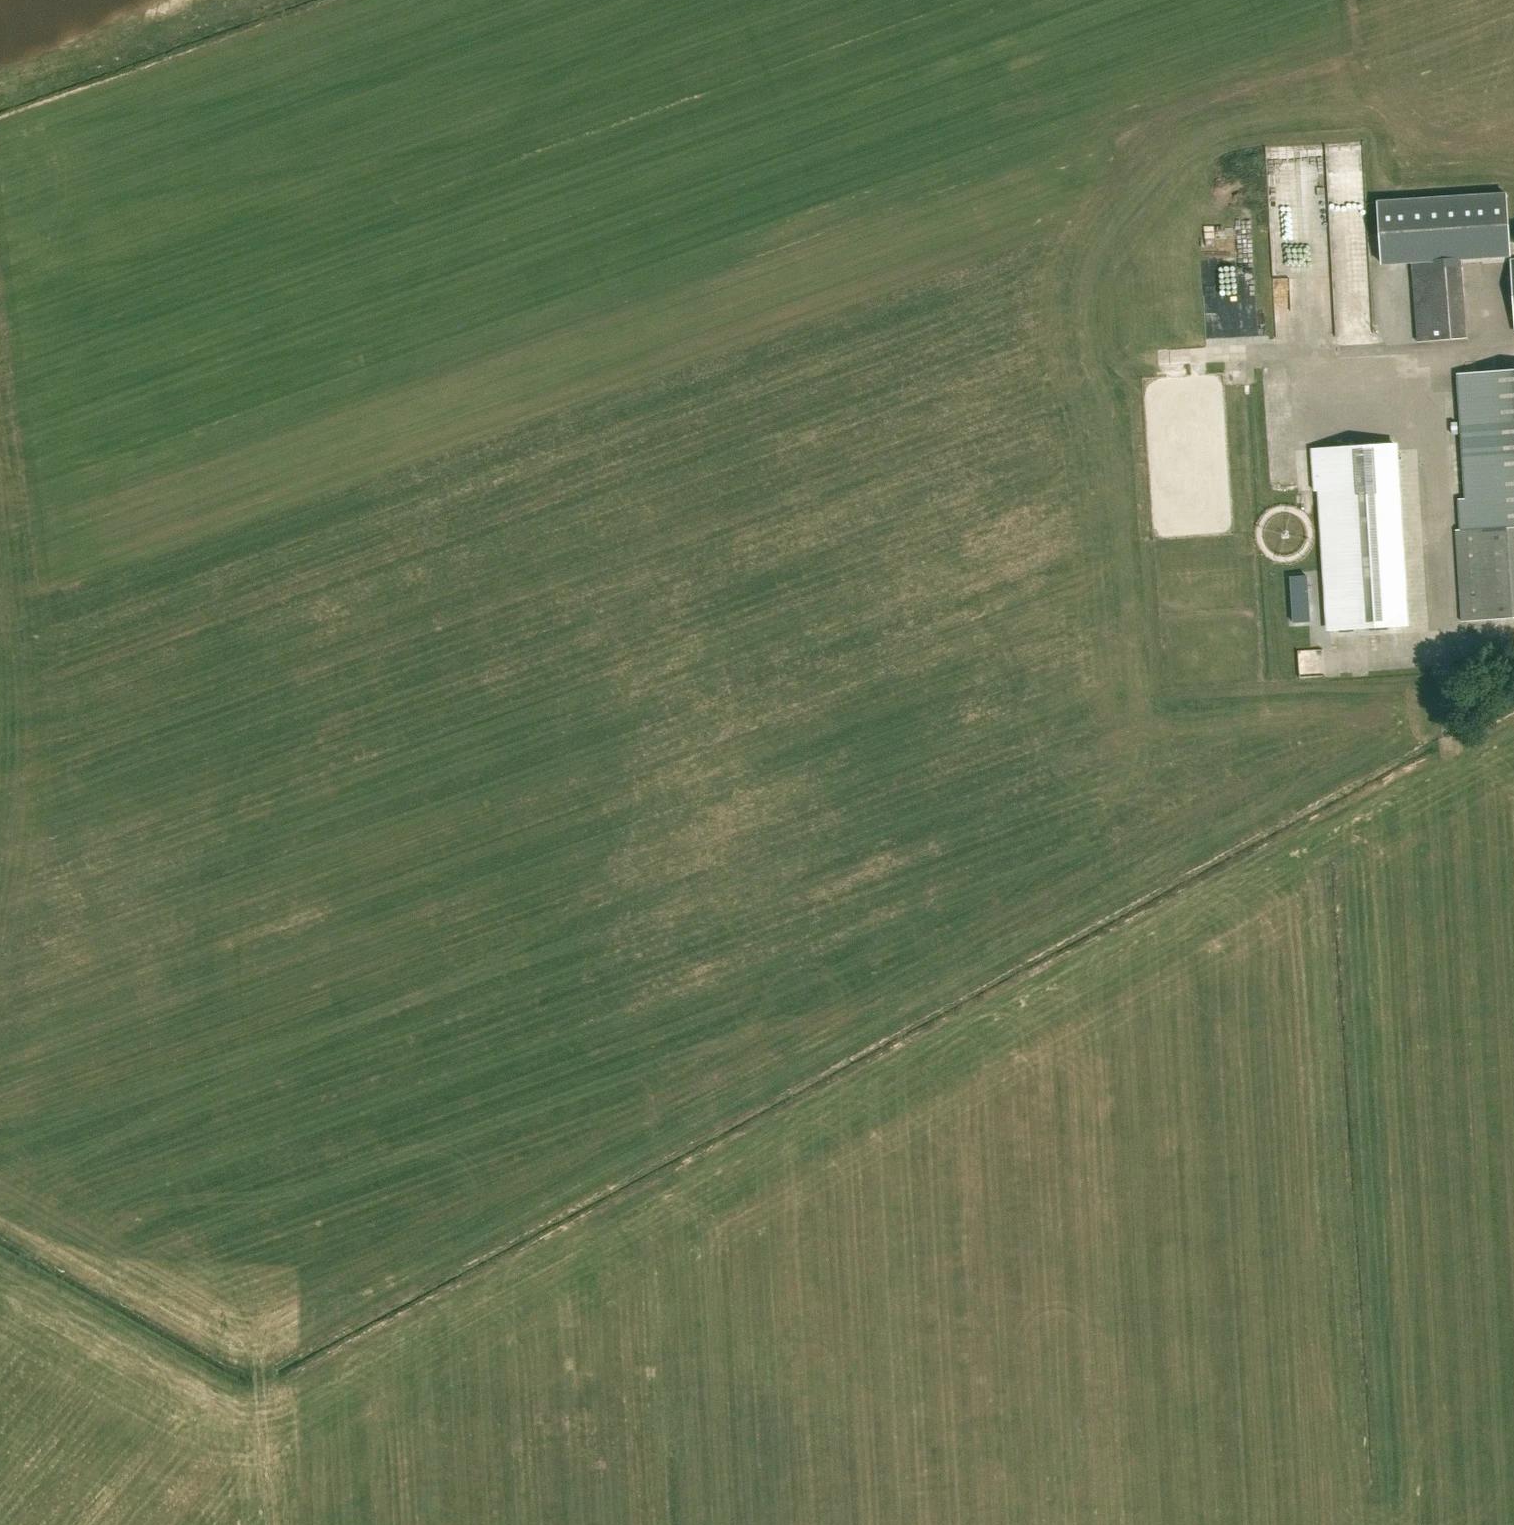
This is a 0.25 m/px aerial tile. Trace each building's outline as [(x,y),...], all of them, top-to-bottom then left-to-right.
[(1339,347),(1373,345),(1367,144),(1333,145),(1339,347)] [(1278,156),(1285,295),(1320,293),(1312,154),(1278,156)] [(1467,339),(1462,267),(1412,270),(1417,342),(1467,339)] [(1457,374),(1464,498),(1458,499),(1459,530),(1465,621),(1513,618),(1507,526),(1513,526),(1513,370),(1457,374)] [(1270,490),(1295,490),(1295,417),(1271,417),(1270,490)] [(1403,626),(1392,442),(1310,448),(1313,491),(1318,491),(1326,630),(1403,626)]
